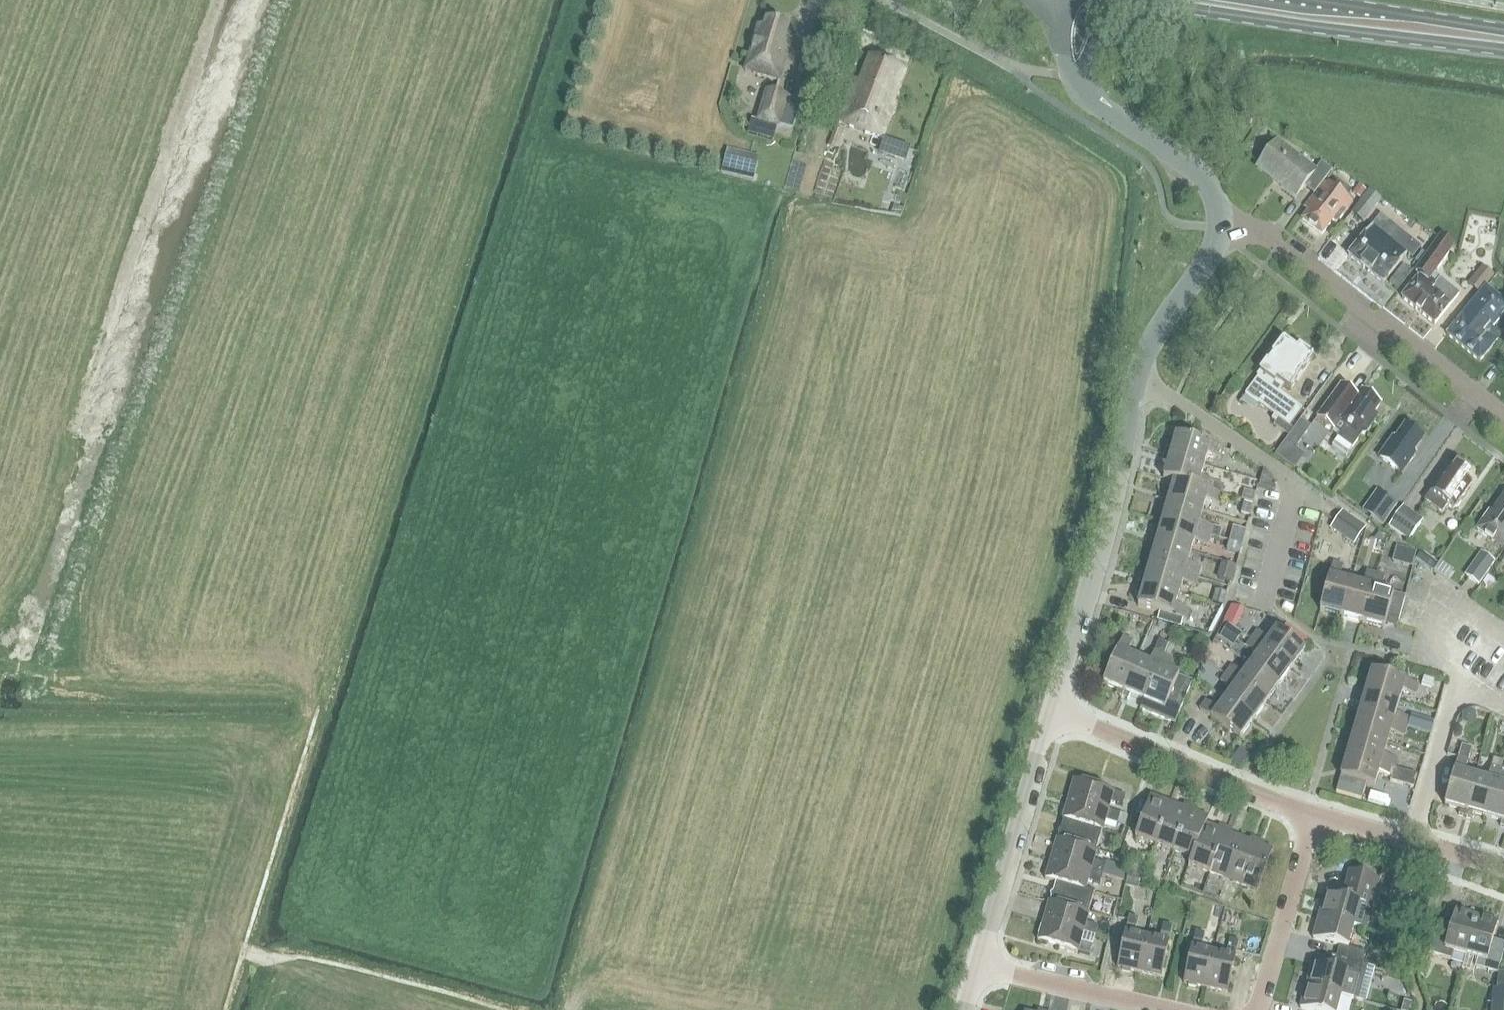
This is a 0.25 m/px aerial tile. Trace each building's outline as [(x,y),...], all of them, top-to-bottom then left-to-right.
[(785,26),(783,26),(782,24),(773,21),(770,22),(767,21),(765,28),(760,26),(750,58),(779,67),(789,34),(783,33),(785,26)] [(853,80),(837,122),(881,138),(894,103),(893,102),(899,86),(896,85),(902,70),(869,57),(859,82),(853,80)] [(755,122),(779,129),(789,97),(764,89),(755,122)] [(1303,186),(1313,194),(1322,182),(1331,171),(1320,163),(1314,170),(1276,141),(1258,165),(1282,184),(1280,187),(1294,198),(1303,186)] [(751,154),(727,148),(720,173),(745,179),(751,154)] [(1350,204),(1322,182),(1313,194),(1314,195),(1304,208),(1308,211),(1301,219),(1321,234),(1332,220),(1336,223),(1350,204)] [(1368,189),(1359,182),(1350,193),(1359,201),(1368,189)] [(1350,213),(1363,223),(1381,200),(1368,190),(1350,213)] [(1382,283),(1405,254),(1390,241),(1394,237),(1390,233),(1394,227),(1379,215),(1348,256),(1382,283)] [(1433,274),(1452,247),(1439,237),(1415,272),(1419,275),(1401,299),(1434,325),(1458,294),(1433,274)] [(1493,276),(1482,266),(1467,284),(1478,294),(1493,276)] [(1503,314),(1503,304),(1484,288),(1446,335),(1478,362),(1500,335),(1492,329),(1503,314)] [(1271,420),(1274,422),(1272,425),(1286,435),(1291,429),(1288,426),(1301,409),(1278,392),(1283,386),(1289,390),(1296,381),(1295,380),(1300,373),(1301,374),(1312,360),(1311,357),(1298,348),(1296,351),(1284,343),(1280,343),(1271,356),(1272,357),(1266,364),(1265,363),(1262,368),(1262,369),(1244,394),(1273,416),(1271,420)] [(1317,418),(1334,430),(1339,434),(1336,437),(1351,448),(1361,434),(1365,433),(1378,416),(1373,413),(1379,405),(1360,391),(1357,397),(1340,385),(1317,418)] [(1275,455),(1294,469),(1320,433),(1301,419),(1275,455)] [(1407,427),(1406,428),(1404,426),(1394,439),(1392,438),(1378,457),(1401,473),(1414,454),(1412,453),(1422,439),(1416,434),(1416,433),(1415,430),(1411,427),(1407,427)] [(1165,448),(1163,454),(1203,466),(1208,454),(1221,458),(1224,448),(1175,434),(1170,449),(1165,448)] [(1200,476),(1203,466),(1163,454),(1162,460),(1167,462),(1162,477),(1173,480),(1207,489),(1207,490),(1210,490),(1220,493),(1210,490),(1213,481),(1200,476)] [(1466,481),(1470,475),(1468,473),(1467,470),(1468,469),(1461,464),(1460,465),(1457,466),(1456,464),(1451,471),(1447,468),(1423,502),(1440,514),(1441,513),(1446,505),(1452,509),(1454,506),(1457,506),(1459,503),(1458,500),(1470,483),(1466,481)] [(1276,482),(1263,468),(1258,487),(1263,489),(1274,492),(1276,482)] [(1217,503),(1220,493),(1210,490),(1207,490),(1207,489),(1173,480),(1169,494),(1164,492),(1162,499),(1201,510),(1204,499),(1217,503)] [(1255,491),(1246,489),(1243,501),(1252,503),(1255,491)] [(1397,505),(1376,490),(1361,510),(1382,525),(1397,505)] [(1503,494),(1490,512),(1488,511),(1475,529),(1503,549),(1503,548),(1503,495),(1503,494)] [(1165,506),(1161,521),(1208,535),(1208,536),(1219,539),(1222,529),(1197,522),(1201,510),(1162,499),(1160,505),(1165,506)] [(1248,516),(1252,504),(1243,502),(1240,514),(1248,516)] [(1423,520),(1402,506),(1387,527),(1408,541),(1423,520)] [(1365,528),(1341,511),(1329,529),(1353,545),(1365,528)] [(1205,544),(1208,536),(1208,535),(1161,521),(1157,535),(1152,534),(1150,540),(1188,551),(1191,540),(1205,544)] [(1185,563),(1188,551),(1150,540),(1148,547),(1153,548),(1149,562),(1196,576),(1199,567),(1185,563)] [(1241,545),(1228,541),(1226,550),(1239,553),(1241,545)] [(1413,550),(1395,546),(1392,562),(1409,566),(1413,550)] [(1495,562),(1480,551),(1463,575),(1478,585),(1495,562)] [(1140,575),(1138,582),(1177,593),(1180,582),(1194,585),(1196,576),(1149,562),(1145,577),(1140,575)] [(1235,566),(1220,562),(1216,579),(1230,583),(1235,566)] [(1319,610),(1341,616),(1350,582),(1338,578),(1342,565),(1332,562),(1319,610)] [(1341,616),(1362,621),(1375,574),(1365,572),(1362,585),(1350,582),(1341,616)] [(1384,577),(1375,574),(1362,621),(1383,627),(1386,618),(1398,621),(1404,598),(1392,595),(1392,594),(1380,590),(1384,577)] [(1174,605),(1177,593),(1138,582),(1136,588),(1141,589),(1136,605),(1184,619),(1187,609),(1174,605)] [(1226,592),(1214,589),(1210,603),(1222,606),(1226,592)] [(1238,624),(1246,608),(1235,602),(1227,618),(1238,624)] [(1180,627),(1182,619),(1159,612),(1156,620),(1180,627)] [(1232,647),(1242,634),(1228,624),(1219,637),(1232,647)] [(1291,668),(1304,649),(1276,629),(1268,639),(1257,631),(1251,639),(1291,668)] [(1115,695),(1120,697),(1137,657),(1127,653),(1133,641),(1122,636),(1102,683),(1117,689),(1115,695)] [(1278,685),(1291,668),(1251,639),(1246,647),(1257,655),(1250,664),(1278,685)] [(1130,695),(1143,700),(1163,653),(1155,649),(1149,662),(1137,657),(1120,697),(1128,700),(1130,695)] [(1173,657),(1163,653),(1143,700),(1140,708),(1175,723),(1193,680),(1167,669),(1173,657)] [(1231,666),(1226,673),(1265,703),(1278,685),(1250,664),(1243,674),(1231,666)] [(1371,671),(1364,693),(1398,703),(1401,691),(1415,695),(1418,685),(1371,671)] [(1252,720),(1265,703),(1226,673),(1220,681),(1231,690),(1224,699),(1252,720)] [(1395,714),(1398,703),(1364,693),(1359,714),(1405,727),(1408,718),(1395,714)] [(1252,720),(1224,699),(1217,709),(1206,701),(1199,709),(1239,738),(1252,720)] [(1405,727),(1359,714),(1353,735),(1386,744),(1389,732),(1403,736),(1405,727)] [(1353,735),(1347,756),(1393,769),(1396,760),(1383,756),(1386,744),(1353,735)] [(1458,815),(1466,817),(1477,778),(1464,774),(1471,748),(1460,745),(1444,805),(1459,809),(1458,815)] [(1391,778),(1393,769),(1347,756),(1340,777),(1374,787),(1377,774),(1391,778)] [(1486,780),(1477,778),(1466,817),(1471,819),(1473,813),(1488,818),(1502,770),(1500,769),(1502,761),(1493,758),(1486,780)] [(1502,770),(1488,818),(1501,821),(1500,827),(1503,828),(1503,771),(1502,770)] [(1073,780),(1068,799),(1108,810),(1111,801),(1122,804),(1124,795),(1073,780)] [(1134,836),(1150,842),(1166,801),(1150,795),(1134,836)] [(1119,813),(1108,810),(1068,799),(1062,819),(1102,830),(1105,819),(1116,823),(1119,813)] [(1182,807),(1166,801),(1150,842),(1173,850),(1190,806),(1183,803),(1182,807)] [(1173,850),(1190,857),(1206,816),(1196,812),(1197,808),(1190,806),(1173,850)] [(1188,864),(1209,873),(1227,828),(1220,826),(1219,830),(1205,825),(1208,817),(1206,816),(1190,857),(1188,864)] [(1062,819),(1056,839),(1096,850),(1102,830),(1062,819)] [(1233,830),(1227,828),(1209,873),(1224,879),(1240,837),(1232,834),(1233,830)] [(1224,879),(1240,884),(1257,840),(1250,837),(1249,840),(1240,837),(1224,879)] [(1093,860),(1096,850),(1056,839),(1050,859),(1102,873),(1105,863),(1093,860)] [(1256,890),(1262,877),(1272,850),(1263,846),(1264,842),(1257,840),(1240,884),(1256,890)] [(1099,883),(1102,873),(1050,859),(1044,877),(1056,880),(1086,889),(1088,880),(1099,883)] [(1140,873),(1128,871),(1125,886),(1137,889),(1140,873)] [(1325,894),(1319,916),(1353,925),(1353,926),(1366,929),(1380,880),(1350,871),(1342,898),(1325,894)] [(1085,889),(1086,889),(1056,880),(1049,901),(1088,912),(1093,892),(1085,889)] [(1048,900),(1042,921),(1083,932),(1094,936),(1097,926),(1086,922),(1088,912),(1049,901),(1048,900)] [(1453,951),(1465,955),(1476,919),(1454,913),(1450,927),(1437,923),(1429,953),(1450,959),(1453,951)] [(1129,970),(1139,972),(1148,937),(1134,934),(1138,918),(1129,916),(1117,967),(1122,968),(1121,972),(1128,974),(1129,970)] [(1347,947),(1353,926),(1353,925),(1319,916),(1313,938),(1339,945),(1335,957),(1361,964),(1365,952),(1347,947)] [(1476,919),(1465,955),(1478,958),(1475,967),(1496,973),(1503,947),(1503,943),(1492,940),(1497,925),(1476,919)] [(1081,941),(1083,932),(1042,921),(1037,939),(1088,954),(1092,944),(1081,941)] [(1161,940),(1148,937),(1139,972),(1162,977),(1174,926),(1165,924),(1161,940)] [(1195,985),(1205,987),(1214,952),(1201,949),(1205,933),(1195,931),(1184,982),(1188,983),(1187,987),(1194,989),(1195,985)] [(1227,955),(1214,952),(1205,987),(1227,992),(1239,940),(1230,938),(1227,955)] [(1358,976),(1361,964),(1335,957),(1332,969),(1312,963),(1306,985),(1340,995),(1346,973),(1358,976)] [(1340,995),(1306,985),(1300,1007),(1309,1009),(1336,1009),(1340,995)] [(1493,1002),(1492,1009),(1503,1009),(1503,1002),(1493,1002)]
